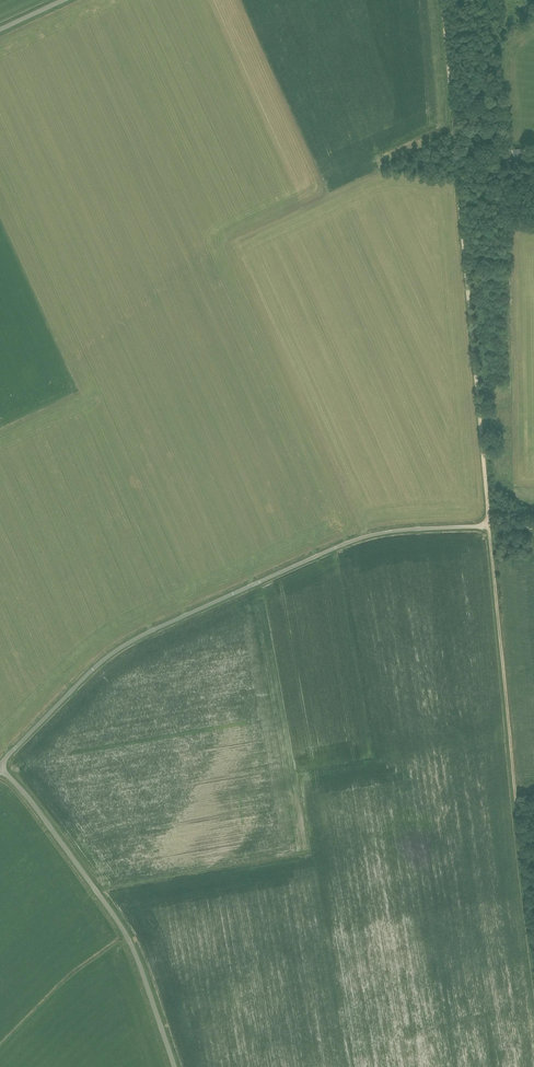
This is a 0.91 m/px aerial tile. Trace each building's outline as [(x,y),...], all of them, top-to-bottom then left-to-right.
[(521,153),(524,153),(523,148),(513,149),(514,158),(521,157),(521,153)]
